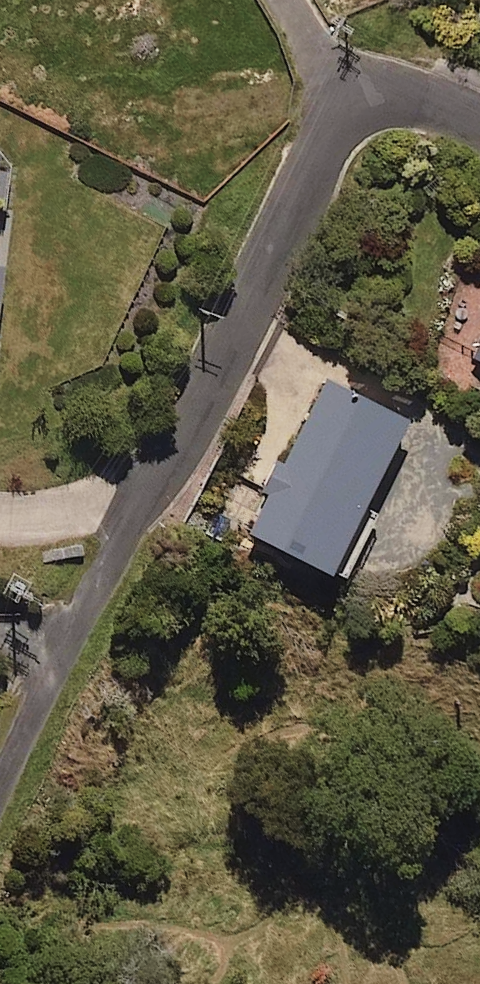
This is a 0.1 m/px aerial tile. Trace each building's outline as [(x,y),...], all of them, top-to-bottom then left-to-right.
[(470,351),(479,355),(479,327),(470,351)] [(403,409),(322,370),(248,525),(343,570),(374,507),(359,500),(403,409)]
